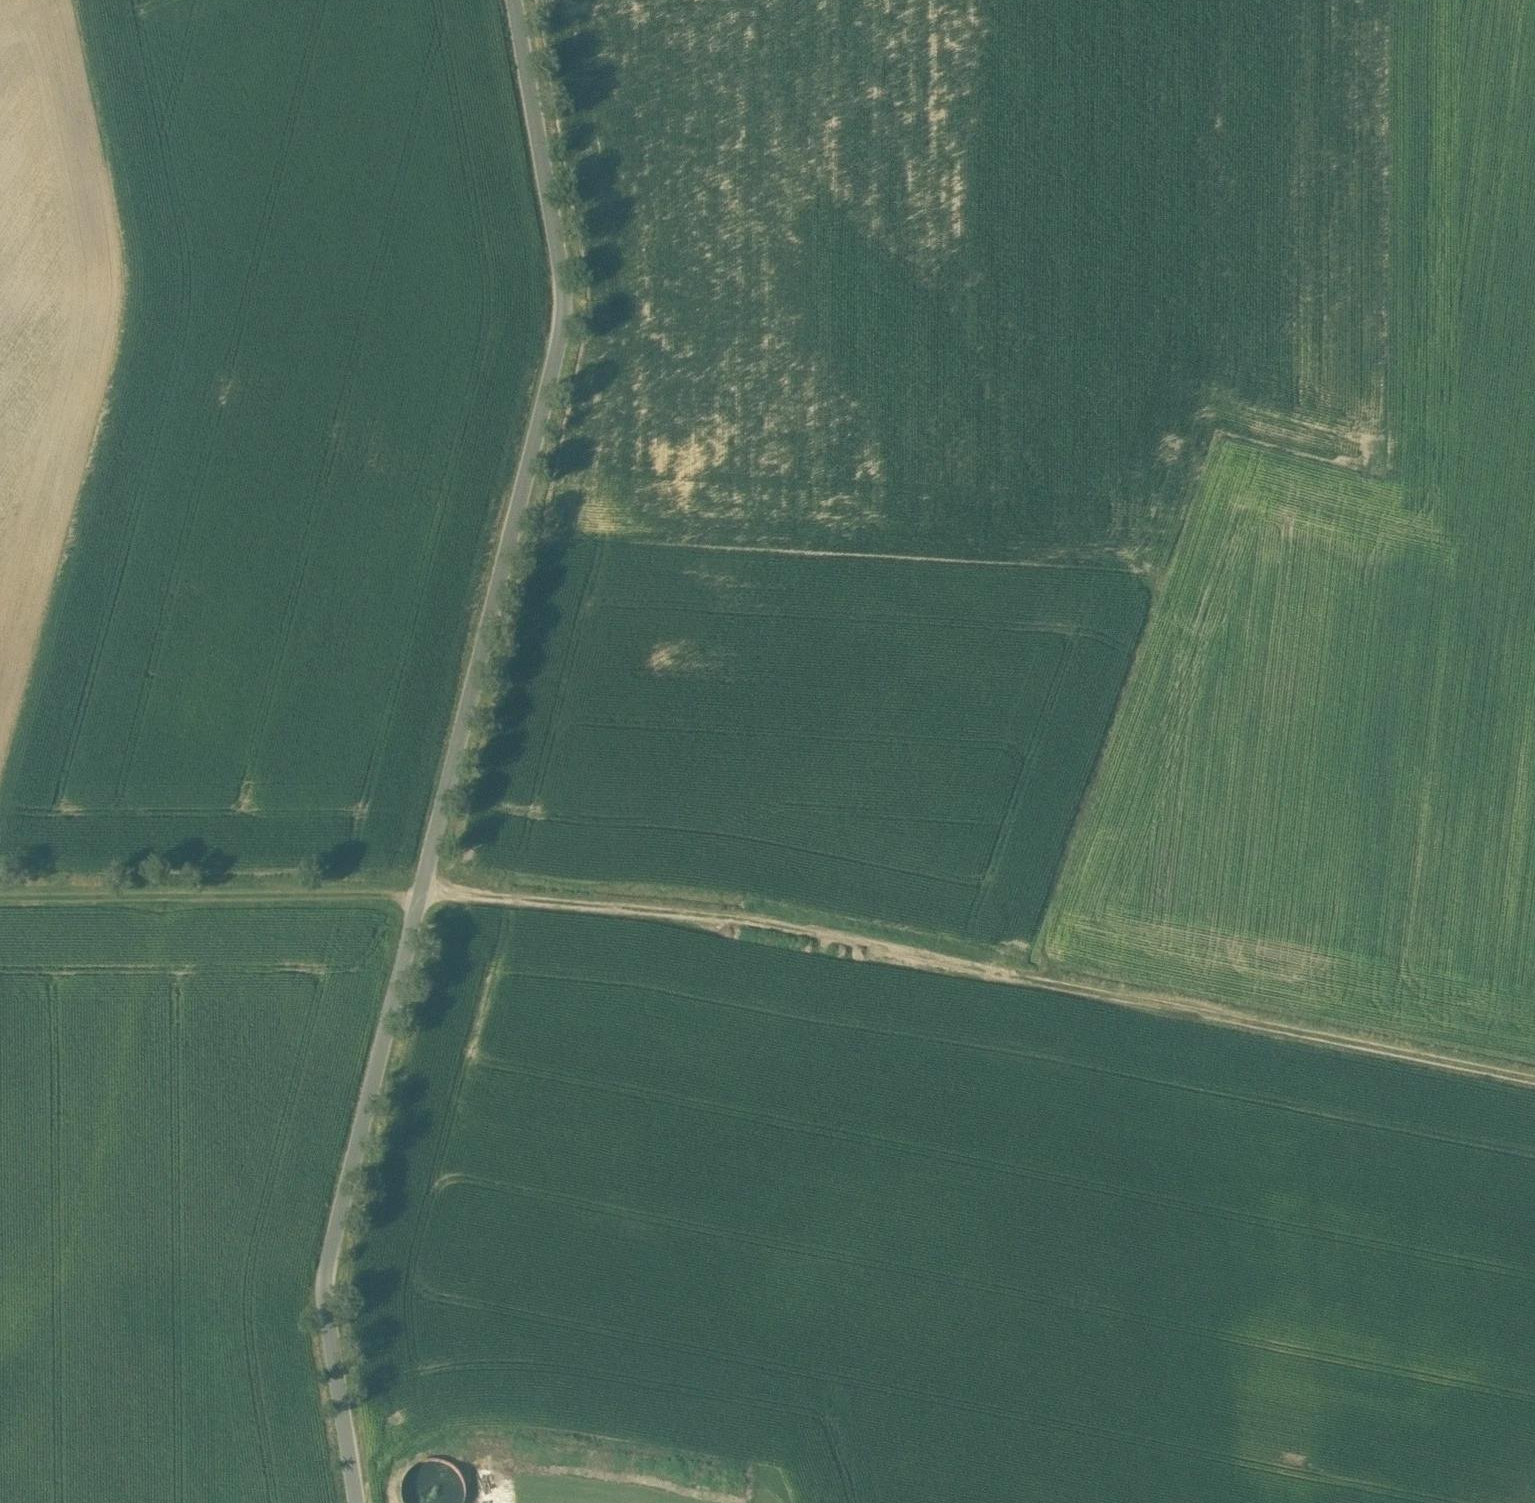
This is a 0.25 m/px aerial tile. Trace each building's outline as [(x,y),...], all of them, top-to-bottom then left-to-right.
[(468,1492),(465,1480),(458,1470),(448,1463),(435,1461),(423,1464),(413,1471),(406,1481),(404,1494),(406,1502),(466,1502),(468,1492)]
